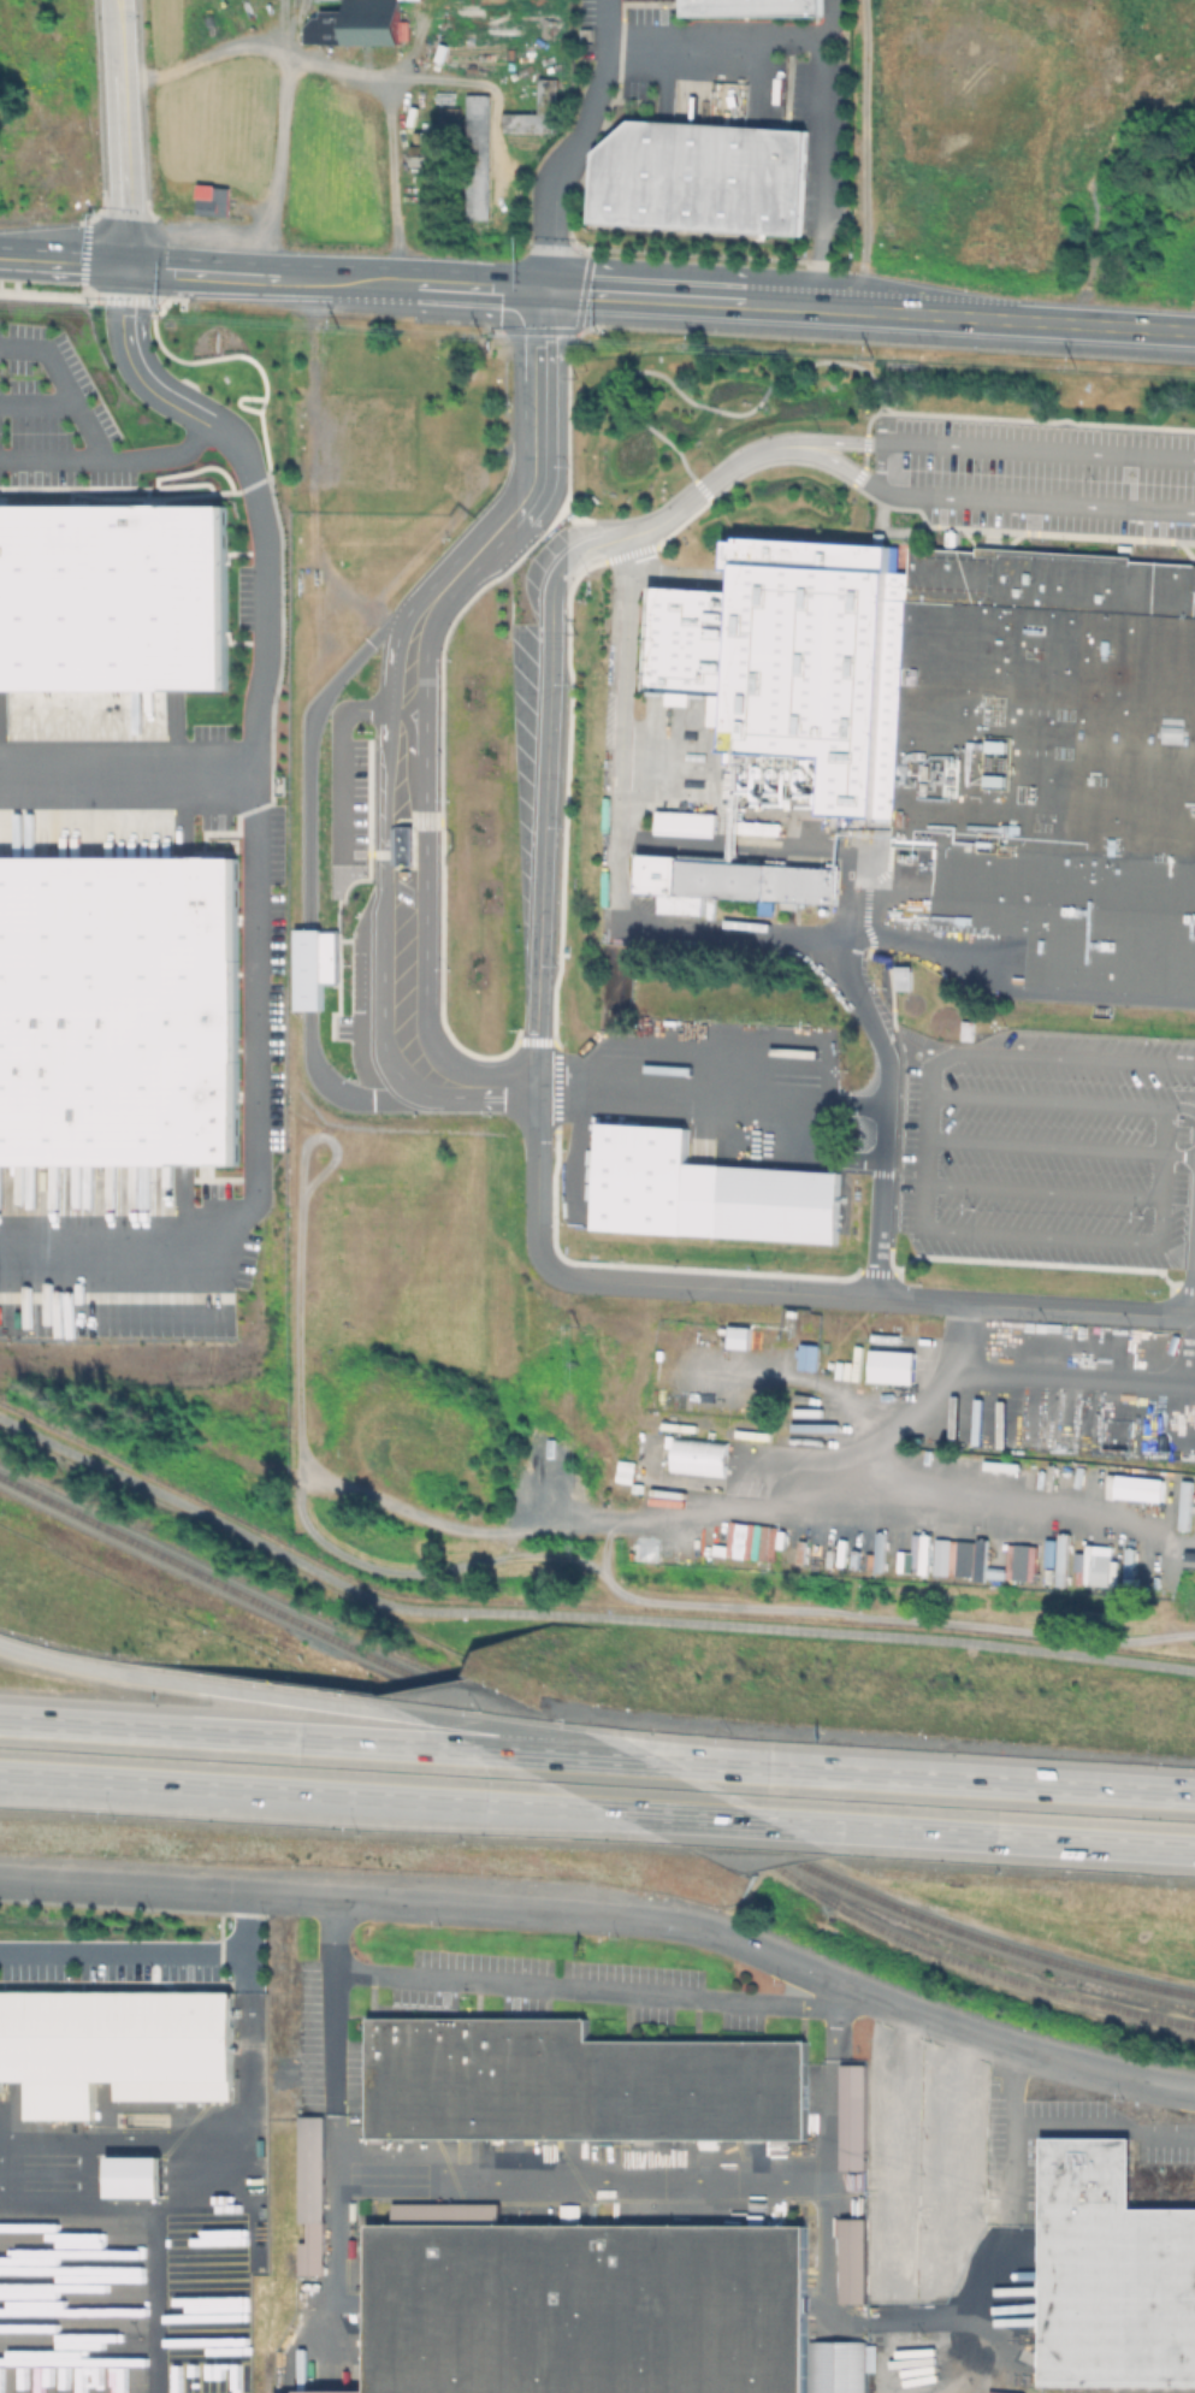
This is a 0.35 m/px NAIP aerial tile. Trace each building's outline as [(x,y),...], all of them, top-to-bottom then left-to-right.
[(313,1),(313,0),(401,0),(401,45),(348,42),(348,1),(313,1)] [(687,17),(687,0),(823,0),(823,17),(687,17)] [(562,81),(562,135),(508,135),(508,116),(543,116),(543,81),(562,81)] [(457,89),(457,101),(438,101),(438,89),(457,89)] [(492,96),(490,220),(468,219),(469,179),(475,179),(477,132),(469,132),(471,96),(492,96)] [(461,108),(461,132),(442,132),(442,107),(461,108)] [(809,134),(801,236),(593,221),(598,154),(615,137),(635,120),(809,134)] [(443,135),(443,169),(419,167),(419,135),(443,135)] [(194,214),(226,216),(227,186),(195,185),(194,214)] [(226,690),(0,689),(0,505),(227,506),(226,690)] [(1129,565),(1194,568),(1194,1001),(1022,992),(1024,935),(931,930),(936,840),(892,838),(893,821),(815,817),(817,762),(716,756),(720,699),(641,696),(646,587),(726,591),(726,573),(717,572),(718,543),(728,543),(728,539),(887,548),(886,573),(906,574),(907,553),(972,556),(972,548),(1129,556),(1129,565)] [(655,813),(712,816),(711,837),(653,834),(655,813)] [(634,857),(835,868),(833,906),(632,896),(634,857)] [(236,1165),(0,1166),(0,859),(235,859),(236,1165)] [(343,929),(342,985),(329,985),(329,1009),(308,1009),(298,1009),(300,929),(308,929),(343,929)] [(913,964),(913,987),(898,987),(898,964),(913,964)] [(975,1018),(974,1039),(963,1038),(964,1018),(975,1018)] [(834,1242),(588,1229),(593,1121),(688,1125),(686,1160),(838,1169),(834,1242)] [(748,1326),(727,1325),(726,1347),(747,1348),(748,1326)] [(816,1370),(817,1344),(797,1343),(796,1370),(816,1370)] [(913,1352),(869,1350),(867,1381),(912,1383),(913,1352)] [(724,1475),(726,1440),(672,1438),(670,1473),(724,1475)] [(1160,1502),(1163,1480),(1115,1474),(1112,1497),(1160,1502)] [(989,1566),(1010,1567),(1011,1542),(1039,1543),(1037,1577),(1013,1576),(1012,1578),(972,1577),(972,1580),(952,1579),(953,1543),(990,1546),(989,1566)] [(1122,1559),(1118,1589),(1083,1585),(1088,1548),(1101,1549),(1100,1556),(1122,1559)] [(235,2081),(0,2081),(0,1993),(235,1993),(235,2081)] [(805,2042),(587,2040),(587,2020),(367,2020),(367,2137),(805,2138),(805,2042)] [(839,2170),(864,2170),(865,2064),(840,2064),(839,2170)] [(296,2222),(305,2222),(304,2242),(296,2242),(296,2274),(321,2275),(323,2116),(297,2115),(296,2222)] [(1041,2138),(1040,2385),(1194,2385),(1194,2209),(1130,2209),(1129,2139),(1041,2138)] [(162,2157),(108,2156),(107,2197),(161,2198),(162,2157)] [(864,2303),(865,2218),(840,2218),(839,2302),(864,2303)] [(803,2224),(803,2392),(367,2392),(367,2224),(803,2224)]
